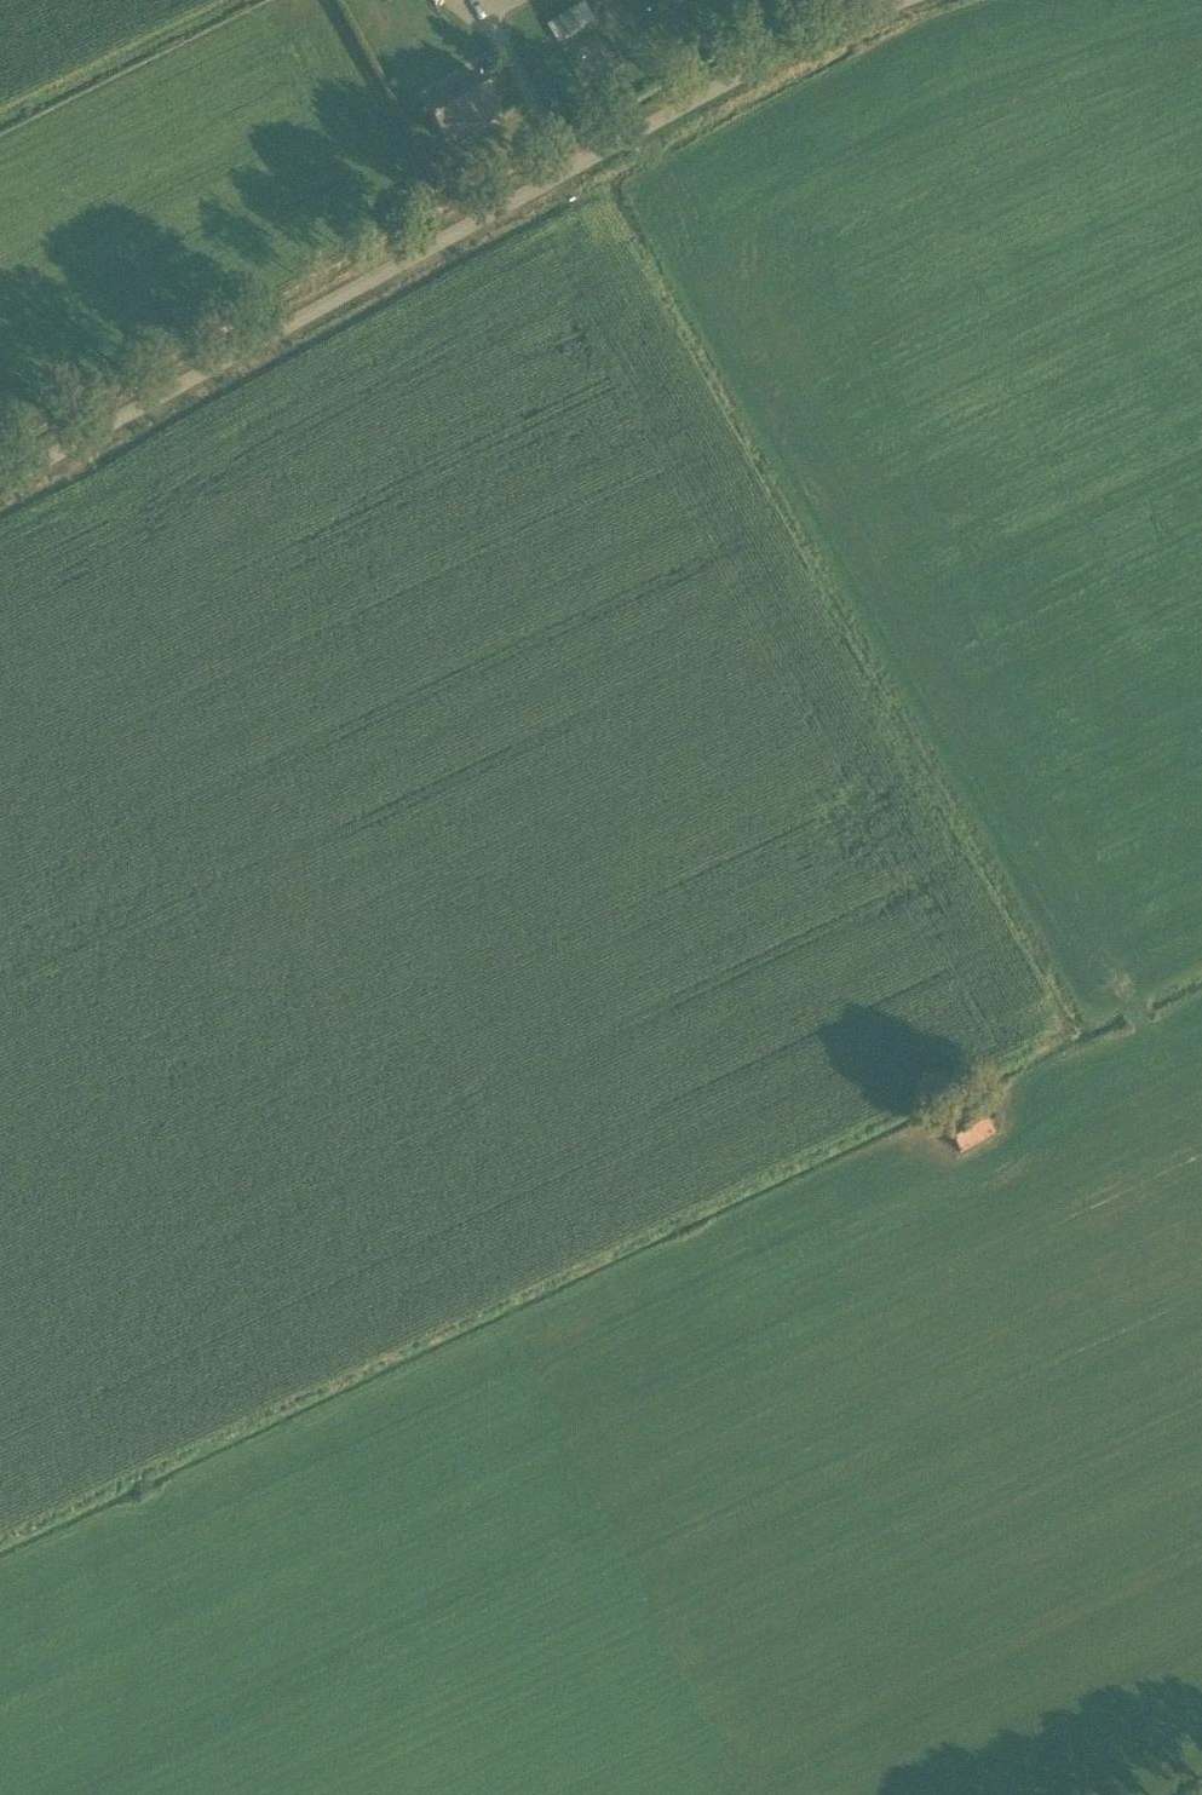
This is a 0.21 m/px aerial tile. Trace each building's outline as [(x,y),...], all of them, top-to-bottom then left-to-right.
[(448,0),(429,0),(434,8),(448,0)] [(594,23),(583,4),(558,18),(559,20),(548,26),(557,44),(575,33),(594,23)] [(502,116),(477,73),(423,104),(445,142),(478,123),(481,129),(502,116)] [(946,1131),(961,1156),(993,1137),(979,1112),(946,1131)]
